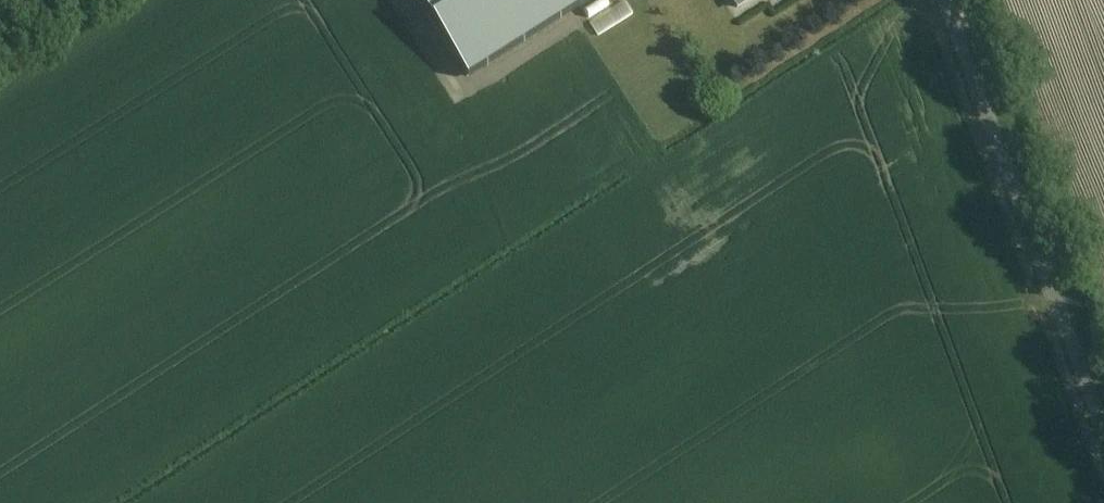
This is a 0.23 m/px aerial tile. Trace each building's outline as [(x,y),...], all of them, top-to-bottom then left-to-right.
[(580,10),(596,0),(574,0),(580,10)]
